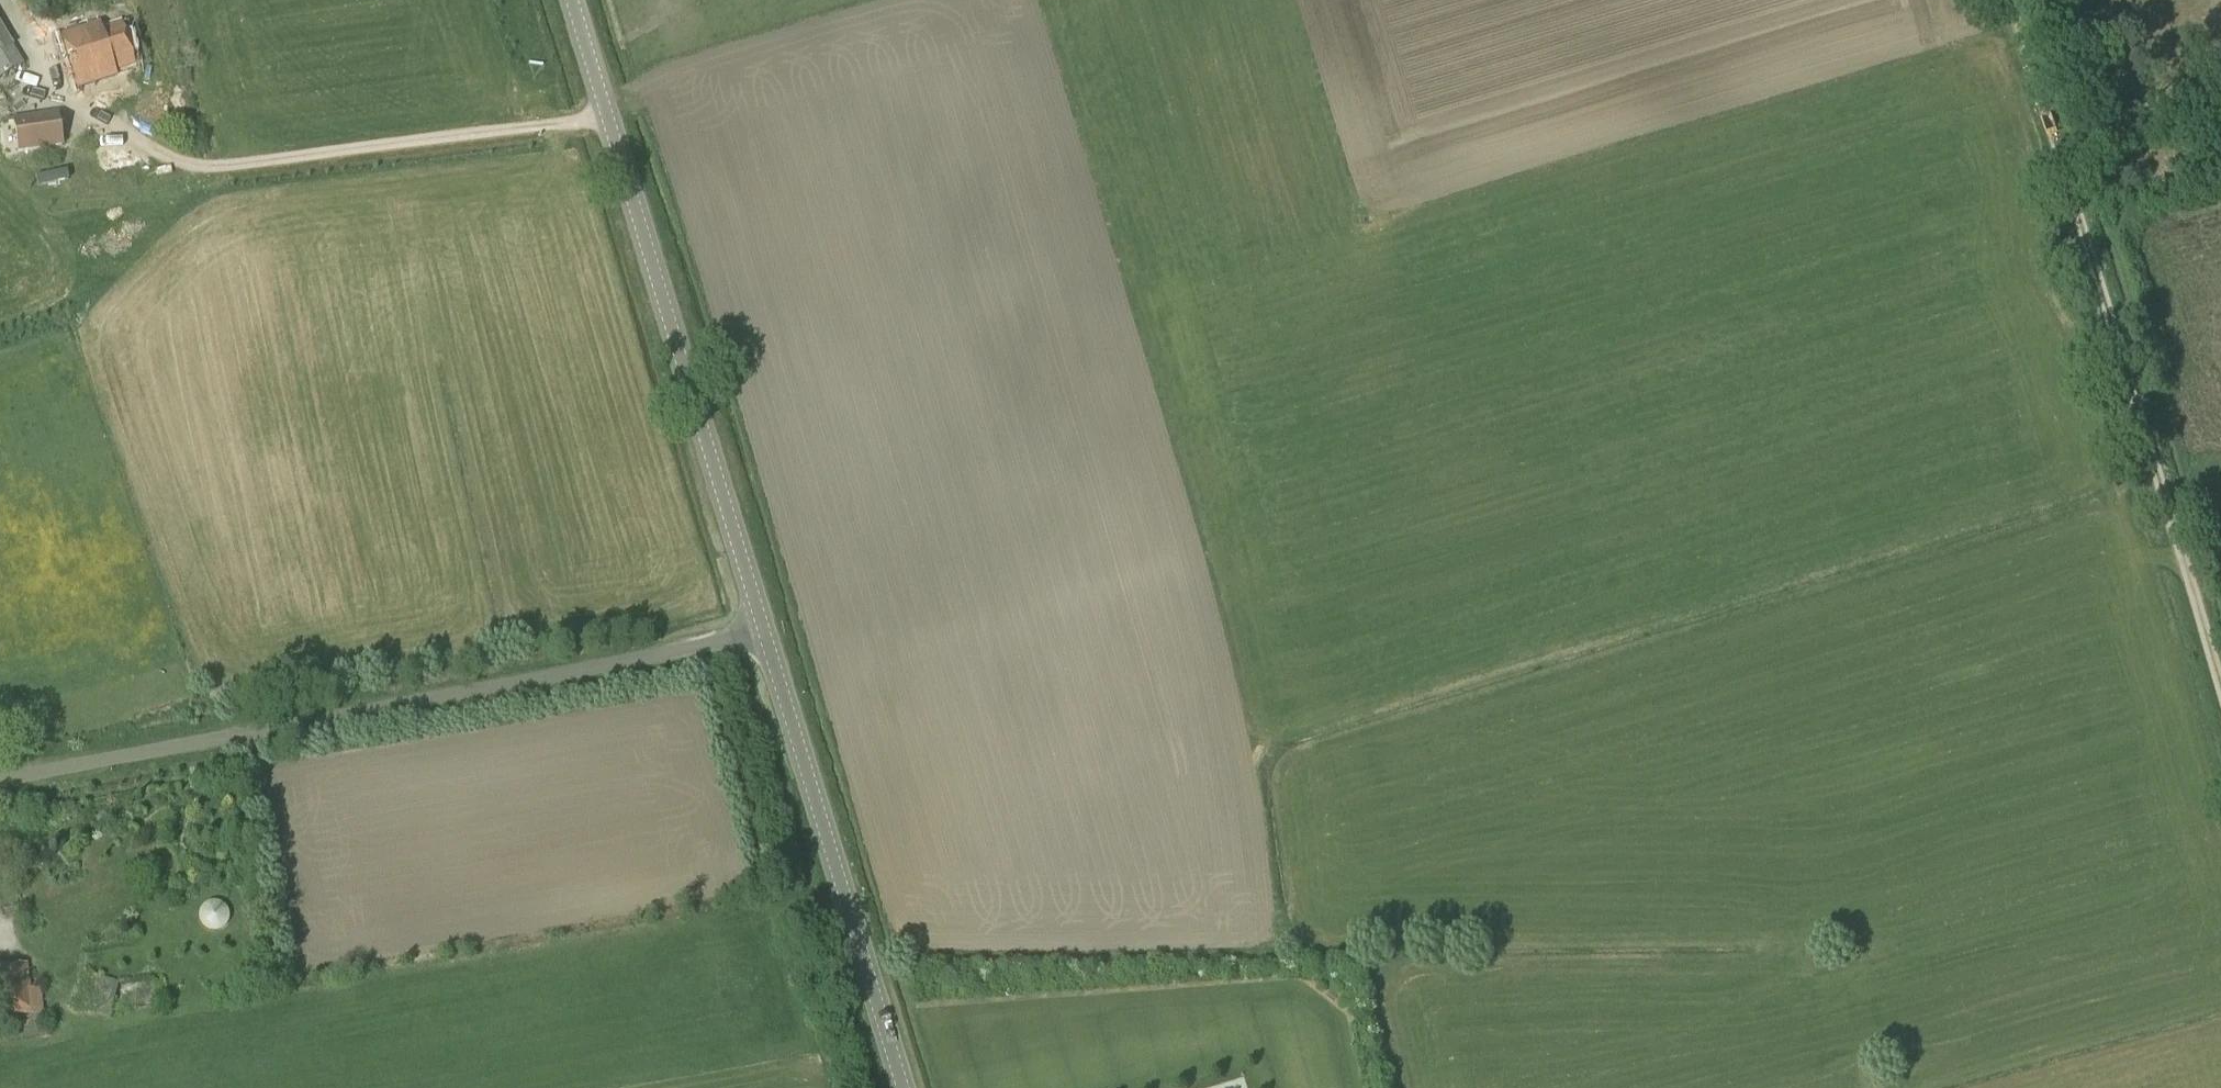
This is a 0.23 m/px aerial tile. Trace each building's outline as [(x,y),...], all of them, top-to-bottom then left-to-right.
[(24,64),(0,24),(0,79),(24,64)] [(115,69),(133,64),(121,25),(64,43),(76,81),(102,74),(104,78),(116,75),(115,69)] [(19,153),(62,147),(58,110),(14,115),(19,153)] [(208,901),(199,912),(211,922),(220,911),(208,901)] [(28,963),(0,967),(0,1015),(31,1010),(31,1014),(44,1012),(41,987),(31,988),(28,963)] [(109,1018),(109,1016),(119,982),(84,971),(73,1008),(109,1018)]
